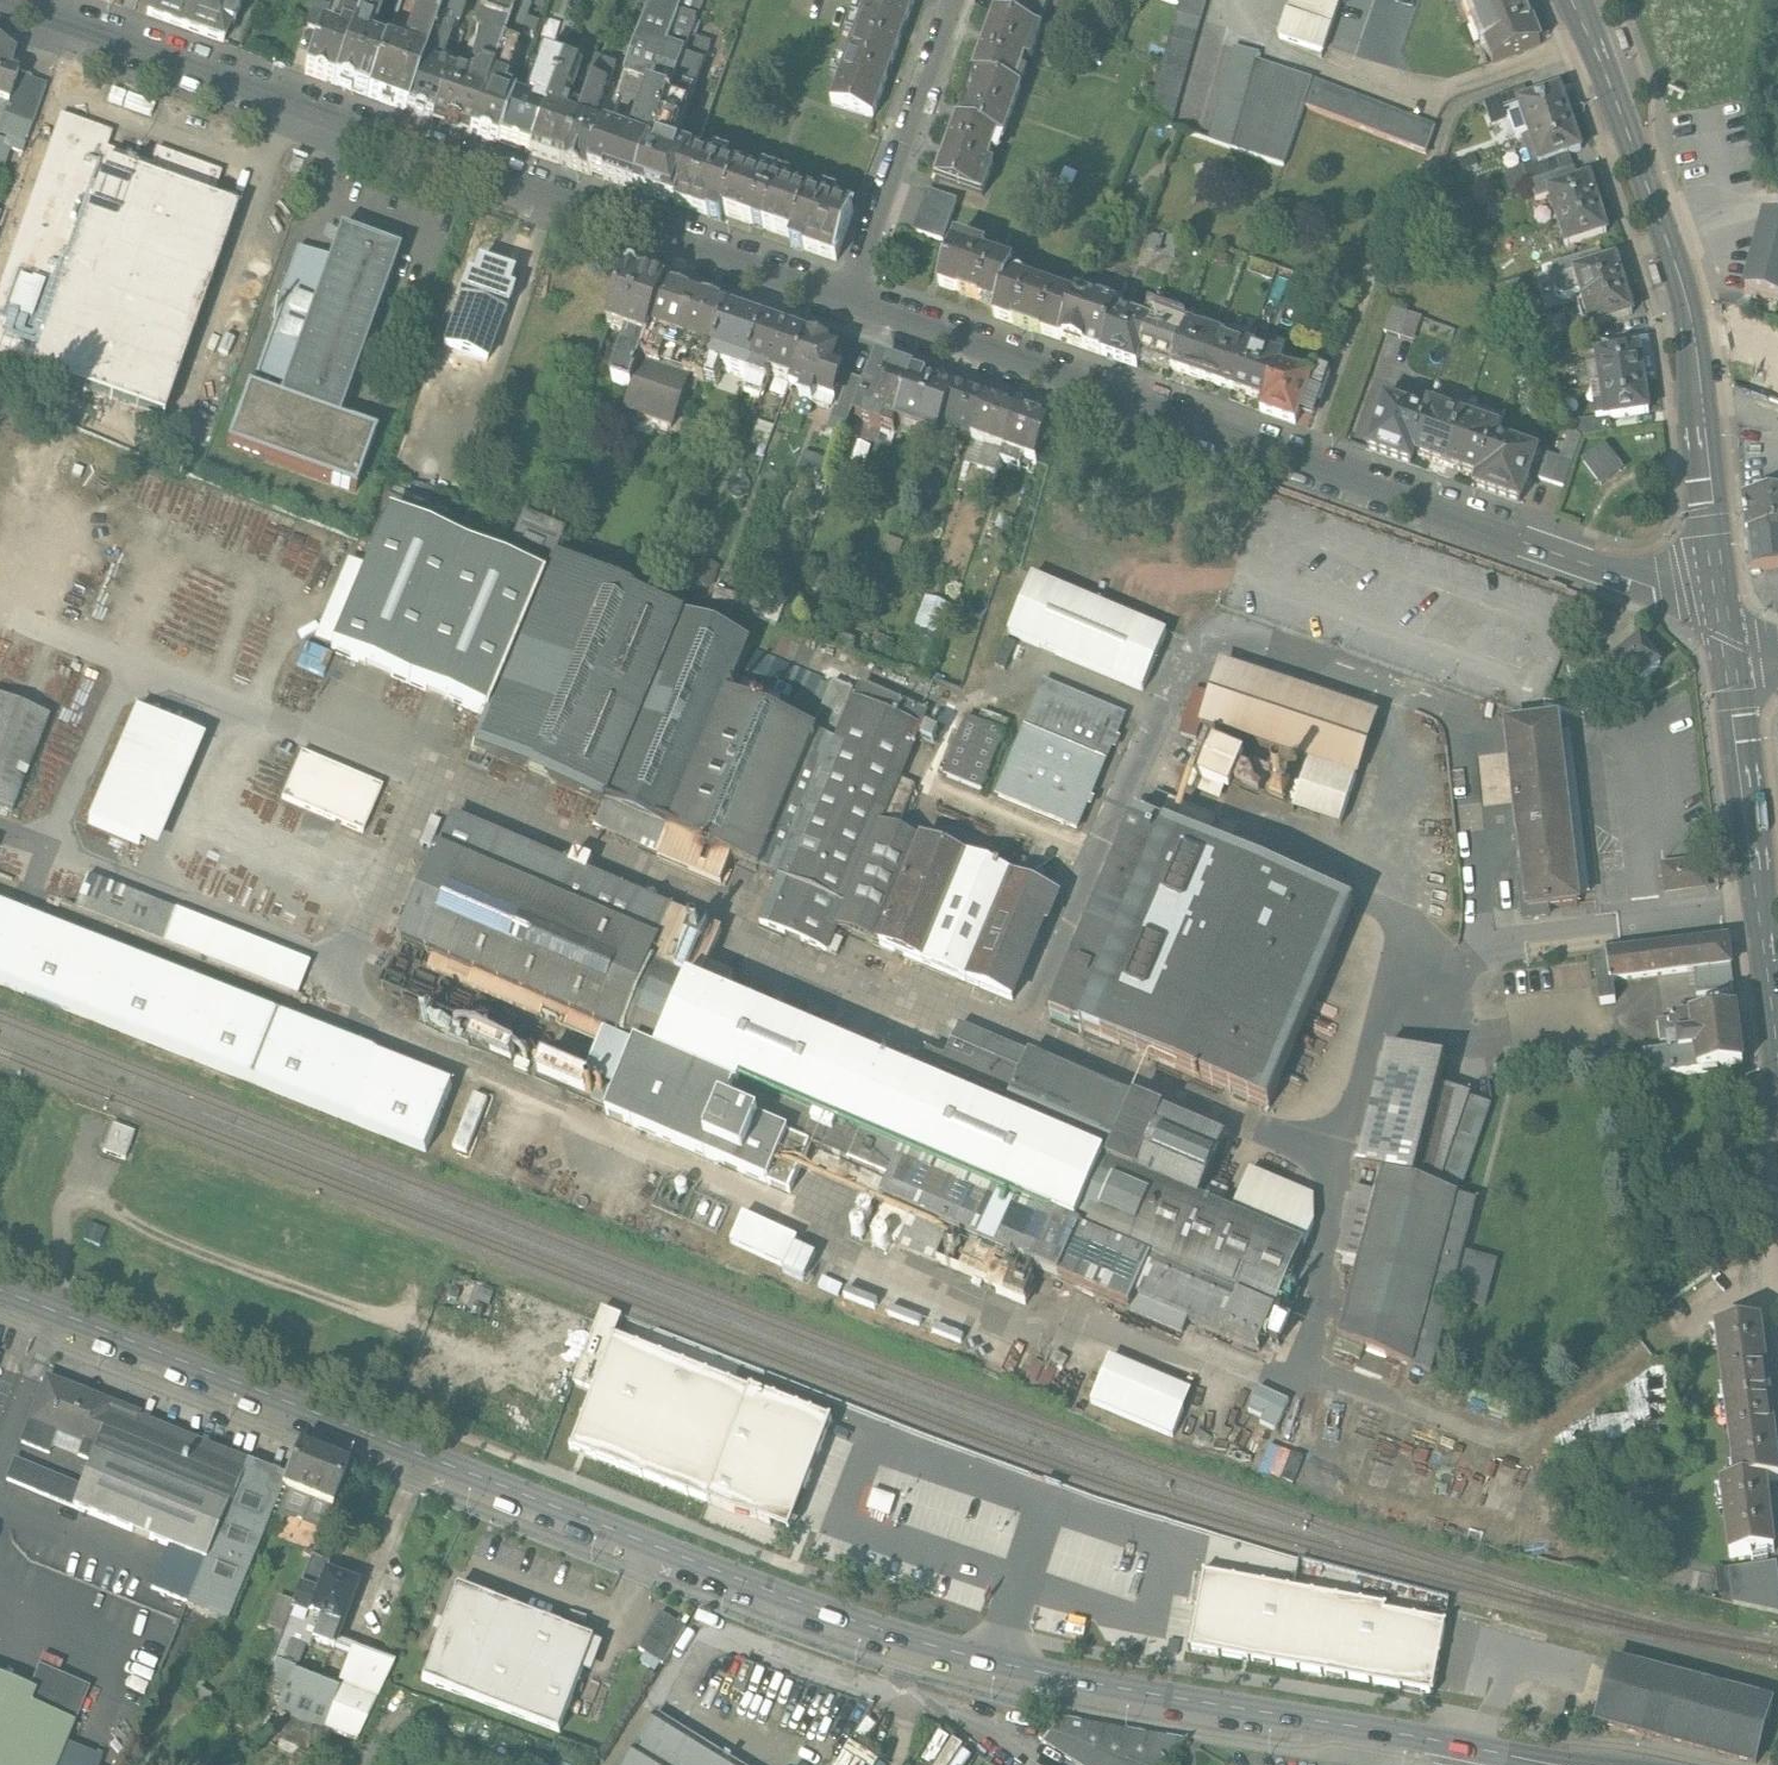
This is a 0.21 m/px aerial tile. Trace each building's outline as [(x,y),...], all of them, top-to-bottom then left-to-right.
[(146,16),(183,30),(194,0),(152,0),(146,16)] [(183,30),(222,43),(228,27),(232,28),(242,0),(194,0),(183,30)] [(320,30),(304,73),(333,83),(363,0),(346,0),(336,29),(341,31),(339,37),(320,30)] [(333,83),(366,95),(384,46),(368,41),(382,0),(363,0),(333,83)] [(440,9),(437,18),(453,24),(457,25),(466,0),(444,0),(440,9)] [(475,32),(481,34),(501,41),(502,40),(516,0),(487,0),(475,32)] [(832,101),(873,116),(913,0),(867,0),(832,101)] [(1042,0),(1020,0),(1017,7),(1042,16),(1047,2),(1042,0)] [(1147,116),(1172,124),(1207,0),(1180,0),(1179,4),(1147,116)] [(1279,37),(1323,52),(1325,45),(1341,0),(1292,0),(1279,37)] [(1493,62),(1540,44),(1532,23),(1531,24),(1522,0),(1468,0),(1493,62)] [(315,1),(306,25),(320,30),(328,6),(315,1)] [(410,53),(385,44),(384,46),(366,95),(404,109),(437,18),(440,9),(420,1),(405,44),(412,47),(410,53)] [(981,73),(964,120),(957,117),(936,177),(982,194),(993,163),(987,161),(997,133),(1003,135),(1021,86),(1015,84),(1025,56),(1031,58),(1042,28),(995,11),(974,71),(981,73)] [(437,18),(404,109),(431,118),(448,71),(435,67),(438,59),(441,59),(453,24),(437,18)] [(467,78),(448,71),(431,118),(469,131),(501,41),(481,34),(470,63),(472,67),(477,69),(475,74),(467,78)] [(501,41),(469,131),(496,141),(512,99),(513,94),(500,90),(503,82),(505,81),(518,46),(502,40),(501,41)] [(684,55),(639,40),(627,75),(655,84),(653,88),(670,94),(684,55)] [(709,49),(688,42),(684,55),(704,62),(709,49)] [(1311,80),(1257,61),(1259,53),(1234,46),(1208,138),(1234,145),(1233,148),(1283,166),(1303,106),(1311,80)] [(0,50),(0,103),(7,105),(17,76),(8,73),(14,55),(0,50)] [(670,94),(636,191),(676,205),(676,204),(693,155),(674,148),(704,62),(684,55),(670,94)] [(531,106),(512,99),(496,141),(528,152),(560,62),(542,56),(528,96),(529,99),(533,100),(531,106)] [(560,62),(528,152),(559,164),(575,121),(562,117),(579,69),(560,62)] [(46,87),(17,76),(7,105),(3,117),(31,127),(46,87)] [(575,121),(559,164),(591,175),(606,132),(587,126),(590,119),(594,121),(607,85),(590,79),(575,121)] [(1435,127),(1312,80),(1311,80),(1303,106),(1426,153),(1435,127)] [(634,142),(606,132),(591,175),(636,191),(670,94),(653,88),(634,142)] [(1525,88),(1498,97),(1503,111),(1519,104),(1530,100),(1525,88)] [(1530,100),(1519,104),(1523,115),(1510,120),(1516,139),(1530,134),(1570,120),(1559,90),(1530,100)] [(60,117),(0,285),(0,358),(32,369),(31,371),(163,417),(236,212),(238,203),(213,194),(221,174),(156,151),(151,166),(106,150),(111,135),(60,117)] [(1570,120),(1530,134),(1539,161),(1540,164),(1557,158),(1580,150),(1570,120)] [(0,139),(0,181),(1,181),(14,144),(0,139)] [(854,212),(693,155),(676,204),(709,216),(708,217),(721,221),(723,214),(793,239),(791,246),(803,251),(804,250),(837,261),(854,212)] [(1539,161),(1526,165),(1531,182),(1562,172),(1557,158),(1540,164),(1539,161)] [(1531,182),(1536,199),(1550,195),(1549,191),(1578,182),(1574,168),(1562,172),(1531,182)] [(1578,182),(1549,191),(1550,195),(1557,218),(1598,206),(1590,178),(1578,182)] [(930,191),(916,232),(942,241),(957,201),(930,191)] [(1598,206),(1557,218),(1566,245),(1606,233),(1598,206)] [(1764,220),(1755,257),(1777,263),(1777,223),(1764,220)] [(329,261),(297,249),(279,300),(282,301),(255,377),(268,382),(264,393),(247,387),(226,445),(355,492),(376,434),(338,420),(398,253),(340,231),(329,261)] [(986,250),(955,239),(939,285),(959,292),(959,293),(979,300),(980,300),(998,306),(994,317),(1061,341),(1075,300),(1009,277),(1013,266),(984,255),(986,250)] [(1599,250),(1562,261),(1566,275),(1603,263),(1599,250)] [(1755,257),(1746,294),(1777,303),(1777,263),(1755,257)] [(1561,294),(1565,295),(1580,290),(1583,299),(1624,287),(1615,260),(1603,263),(1566,275),(1561,276),(1558,278),(1556,282),(1555,285),(1556,289),(1558,292),(1561,294)] [(467,277),(460,296),(462,297),(445,344),(486,358),(503,311),(505,311),(511,293),(504,290),(509,277),(479,266),(474,280),(467,277)] [(667,287),(628,274),(609,328),(630,335),(613,381),(631,388),(667,287)] [(698,299),(667,287),(631,388),(623,408),(655,420),(698,299)] [(1624,287),(1583,299),(1583,302),(1577,303),(1584,324),(1589,322),(1591,327),(1632,314),(1624,287)] [(1118,307),(1077,293),(1075,300),(1061,341),(1101,355),(1118,307)] [(729,310),(698,299),(655,420),(671,426),(689,375),(704,380),(729,310)] [(1118,307),(1101,355),(1137,367),(1140,358),(1139,357),(1150,325),(1149,325),(1123,316),(1128,302),(1121,300),(1118,307)] [(1409,311),(1393,306),(1384,330),(1401,336),(1409,311)] [(1179,323),(1153,314),(1149,325),(1150,325),(1139,357),(1140,358),(1171,368),(1191,311),(1184,309),(1179,323)] [(729,310),(704,380),(717,385),(723,368),(749,377),(768,323),(729,310)] [(1191,311),(1171,368),(1203,379),(1217,337),(1193,328),(1198,314),(1191,311)] [(807,338),(768,323),(749,377),(744,389),(763,395),(770,376),(791,384),(807,338)] [(1242,345),(1217,337),(1203,379),(1234,391),(1254,333),(1247,331),(1242,345)] [(1272,356),(1256,350),(1261,336),(1254,333),(1234,391),(1264,401),(1265,402),(1277,367),(1278,367),(1281,359),(1272,356)] [(840,349),(807,338),(791,384),(790,385),(804,390),(800,400),(813,405),(817,394),(836,401),(846,371),(838,368),(843,355),(840,349)] [(1287,342),(1278,339),(1272,356),(1281,359),(1287,342)] [(1639,349),(1597,355),(1601,386),(1643,380),(1639,349)] [(884,364),(880,366),(878,368),(873,381),(871,380),(863,405),(858,421),(894,433),(898,425),(915,376),(884,364)] [(1277,367),(1265,402),(1264,401),(1261,411),(1296,423),(1306,394),(1311,379),(1303,376),(1304,371),(1290,366),(1288,371),(1278,367),(1277,367)] [(1328,374),(1315,370),(1311,379),(1306,394),(1319,399),(1328,374)] [(849,376),(838,409),(851,414),(863,381),(849,376)] [(956,390),(915,376),(898,425),(938,439),(956,390)] [(1643,380),(1601,386),(1605,416),(1606,418),(1607,417),(1648,412),(1643,380)] [(1434,391),(1410,383),(1402,406),(1426,414),(1429,405),(1434,391)] [(1448,390),(1436,386),(1434,391),(1429,405),(1441,410),(1448,390)] [(987,401),(956,390),(938,439),(945,442),(947,436),(958,439),(958,437),(972,442),(987,401)] [(1402,406),(1384,399),(1367,448),(1412,464),(1415,454),(1414,454),(1427,415),(1426,414),(1402,406)] [(972,442),(964,466),(996,477),(1001,462),(1019,412),(987,401),(972,442)] [(1441,410),(1429,405),(1426,414),(1427,415),(1414,454),(1415,454),(1447,465),(1465,414),(1458,411),(1457,415),(1441,410)] [(1019,412),(1001,462),(1019,468),(1022,460),(1035,464),(1050,423),(1019,412)] [(1465,414),(1447,465),(1479,477),(1480,477),(1494,438),(1495,439),(1498,429),(1471,420),(1472,416),(1465,414)] [(1605,416),(1568,421),(1579,436),(1609,432),(1607,417),(1606,418),(1605,416)] [(1495,439),(1494,438),(1480,477),(1479,477),(1475,486),(1520,502),(1537,453),(1495,439)] [(1604,446),(1583,461),(1601,484),(1621,469),(1604,446)] [(1560,457),(1547,453),(1539,478),(1551,482),(1560,457)] [(1572,462),(1560,457),(1551,482),(1564,486),(1572,462)] [(1744,505),(1748,538),(1777,534),(1777,501),(1775,501),(1744,505)] [(564,531),(522,514),(510,543),(552,559),(564,531)] [(542,581),(388,516),(331,650),(485,715),(542,581)] [(1748,538),(1752,568),(1777,565),(1777,534),(1748,538)] [(750,645),(552,559),(472,748),(606,805),(597,825),(679,860),(677,864),(722,883),(733,859),(778,878),(760,921),(826,949),(836,925),(1013,998),(1044,925),(1046,926),(1059,897),(880,822),(926,713),(860,685),(836,741),(728,696),(750,645)] [(1167,634),(1033,578),(1009,635),(1143,691),(1167,634)] [(1643,636),(1611,663),(1632,687),(1664,661),(1663,660),(1678,647),(1667,635),(1652,647),(1643,636)] [(1376,713),(1222,662),(1217,678),(1262,693),(1371,729),(1376,713)] [(1659,672),(1646,677),(1650,689),(1664,684),(1659,672)] [(1262,693),(1217,678),(1201,726),(1247,741),(1262,693)] [(1123,716),(1046,683),(999,795),(1076,828),(1123,716)] [(1206,696),(1190,691),(1176,735),(1192,740),(1206,696)] [(1371,729),(1262,693),(1247,741),(1355,776),(1371,729)] [(10,812),(47,719),(0,701),(0,808),(10,812)] [(136,711),(88,822),(139,844),(187,732),(136,711)] [(1005,731),(967,716),(944,773),(982,789),(1005,731)] [(1556,721),(1506,727),(1524,879),(1519,880),(1523,918),(1548,915),(1547,908),(1578,904),(1556,721)] [(1240,758),(1202,743),(1188,777),(1226,792),(1230,783),(1232,785),(1239,787),(1238,788),(1255,795),(1258,788),(1259,788),(1261,785),(1264,793),(1280,799),(1287,781),(1272,775),(1264,776),(1267,770),(1247,761),(1243,770),(1236,767),(1240,758)] [(384,789),(301,754),(281,802),(364,836),(384,789)] [(1353,908),(1135,815),(1050,1015),(1268,1108),(1353,908)] [(672,911),(455,818),(403,942),(405,943),(403,948),(412,951),(414,946),(427,952),(421,965),(446,975),(452,963),(571,1014),(565,1028),(613,1049),(619,1034),(622,1035),(622,1034),(741,1085),(730,1112),(727,1111),(715,1139),(731,1145),(726,1157),(788,1184),(805,1144),(893,1182),(883,1206),(887,1208),(876,1233),(898,1242),(909,1217),(1008,1260),(1130,1312),(1136,1299),(1259,1351),(1277,1309),(1289,1315),(1298,1294),(1286,1288),(1316,1228),(1314,1202),(1252,1173),(1233,1217),(1199,1204),(1226,1141),(960,1026),(945,1060),(805,1001),(804,1002),(785,993),(775,998),(767,1017),(725,999),(733,978),(708,968),(722,938),(670,916),(672,911)] [(1702,860),(1662,864),(1666,897),(1706,892),(1702,860)] [(309,965),(85,878),(74,907),(297,995),(309,965)] [(426,1150),(452,1084),(0,908),(0,984),(426,1150)] [(1727,940),(1594,956),(1601,1003),(1615,1001),(1612,980),(1694,970),(1697,995),(1733,990),(1727,940)] [(615,1087),(423,1005),(416,1023),(438,1034),(606,1106),(615,1087)] [(371,1027),(318,1006),(313,1019),(366,1040),(371,1027)] [(1736,1010),(1657,1020),(1660,1042),(1668,1041),(1669,1053),(1644,1056),(1647,1078),(1743,1066),(1736,1010)] [(1444,1063),(1388,1048),(1357,1165),(1381,1171),(1338,1338),(1432,1375),(1451,1299),(1485,1307),(1497,1261),(1463,1253),(1476,1202),(1458,1197),(1489,1105),(1438,1089),(1444,1063)] [(1622,1059),(1596,1062),(1599,1084),(1625,1081),(1622,1059)] [(474,1091),(449,1145),(466,1152),(490,1098),(474,1091)] [(134,1133),(113,1125),(104,1150),(125,1158),(134,1133)] [(1229,1195),(1213,1187),(1207,1200),(1224,1207),(1229,1195)] [(798,1239),(743,1215),(731,1242),(785,1267),(798,1239)] [(1008,1260),(909,1217),(898,1242),(898,1243),(997,1286),(1008,1260)] [(93,1225),(88,1240),(102,1246),(108,1231),(93,1225)] [(623,1316),(602,1308),(574,1381),(594,1389),(572,1447),(791,1531),(834,1418),(615,1335),(623,1316)] [(1717,1328),(1722,1372),(1736,1482),(1722,1484),(1730,1554),(1773,1549),(1764,1480),(1777,1478),(1777,1474),(1766,1379),(1759,1322),(1717,1328)] [(1664,1368),(1555,1449),(1558,1467),(1670,1451),(1664,1368)] [(1184,1408),(1102,1374),(1091,1402),(1172,1435),(1184,1408)] [(246,1459),(139,1416),(140,1412),(122,1405),(122,1407),(47,1378),(22,1439),(49,1450),(56,1433),(82,1443),(78,1453),(91,1458),(80,1485),(14,1458),(7,1476),(206,1555),(246,1459)] [(1289,1402),(1259,1388),(1249,1410),(1264,1417),(1261,1423),(1276,1430),(1289,1402)] [(1290,1481),(1301,1454),(1269,1442),(1259,1469),(1290,1481)] [(348,1463),(299,1444),(286,1474),(272,1507),(285,1512),(293,1509),(324,1521),(332,1503),(348,1463)] [(286,1474),(246,1459),(206,1555),(188,1597),(228,1613),(271,1513),(270,1513),(272,1507),(286,1474)] [(47,1542),(32,1536),(27,1548),(42,1554),(47,1542)] [(313,1550),(289,1610),(308,1617),(317,1621),(314,1630),(335,1638),(358,1579),(328,1568),(332,1558),(313,1550)] [(1732,1566),(1736,1602),(1777,1611),(1777,1604),(1773,1561),(1732,1566)] [(1386,1605),(1203,1571),(1189,1646),(1433,1692),(1446,1622),(1385,1610),(1386,1605)] [(594,1635),(458,1581),(422,1672),(558,1725),(594,1635)] [(269,1614),(280,1619),(291,1596),(280,1591),(269,1614)] [(661,1608),(638,1644),(662,1659),(685,1623),(661,1608)] [(340,1675),(293,1657),(308,1617),(289,1610),(273,1651),(277,1652),(269,1676),(285,1683),(278,1699),(293,1705),(280,1736),(326,1760),(330,1750),(309,1741),(313,1732),(326,1737),(334,1721),(358,1730),(395,1654),(354,1639),(340,1675)] [(0,1686),(0,1764),(55,1764),(91,1681),(40,1660),(24,1696),(0,1686)] [(1617,1663),(1601,1723),(1757,1764),(1760,1764),(1776,1706),(1617,1663)] [(656,1709),(622,1764),(748,1764),(656,1709)] [(1060,1714),(1041,1736),(1085,1764),(1163,1764),(1185,1736),(1060,1714)] [(921,1756),(931,1763),(930,1764),(943,1764),(959,1740),(938,1728),(921,1756)]
